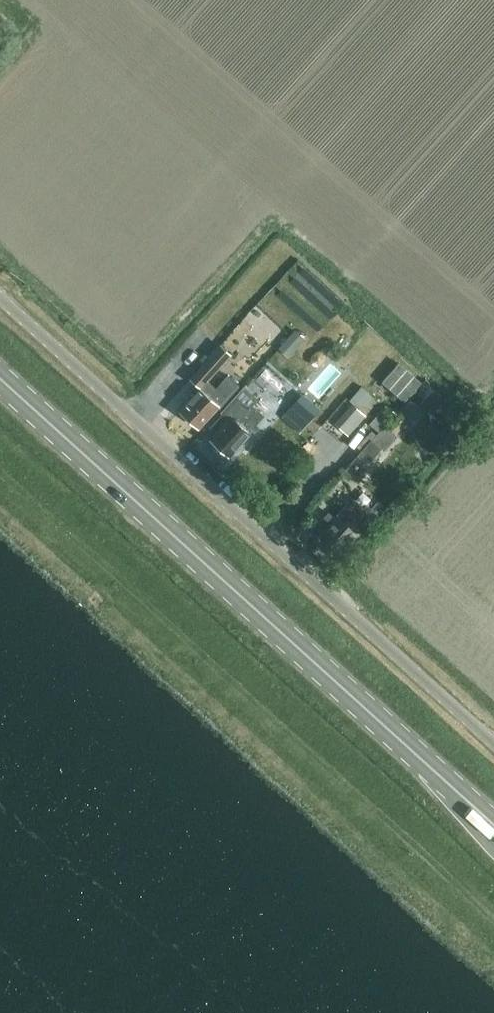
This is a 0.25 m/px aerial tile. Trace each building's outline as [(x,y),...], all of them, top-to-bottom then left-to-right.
[(240,323),(264,345),(283,324),(259,302),(240,323)] [(296,328),(281,347),(290,354),(305,335),(296,328)] [(201,366),(211,375),(230,354),(220,345),(201,366)] [(382,382),(404,402),(422,381),(400,362),(382,382)] [(179,411),(198,428),(238,384),(228,376),(216,389),(207,381),(179,411)] [(211,440),(229,456),(252,429),(264,415),(251,403),(256,397),(244,386),(222,411),(230,419),(211,440)] [(335,423),(349,436),(378,401),(361,386),(349,400),(353,403),(335,423)] [(431,392),(422,403),(440,418),(434,425),(446,435),(462,417),(431,392)] [(299,394),(288,412),(310,424),(320,406),(299,394)] [(410,397),(385,425),(394,433),(405,421),(408,423),(422,408),(410,397)] [(424,417),(414,427),(427,441),(437,431),(424,417)] [(345,469),(355,478),(381,448),(371,439),(345,469)] [(313,539),(335,558),(357,533),(358,533),(376,512),(366,503),(363,507),(351,496),(333,516),(328,511),(320,521),(325,526),(313,539)]
